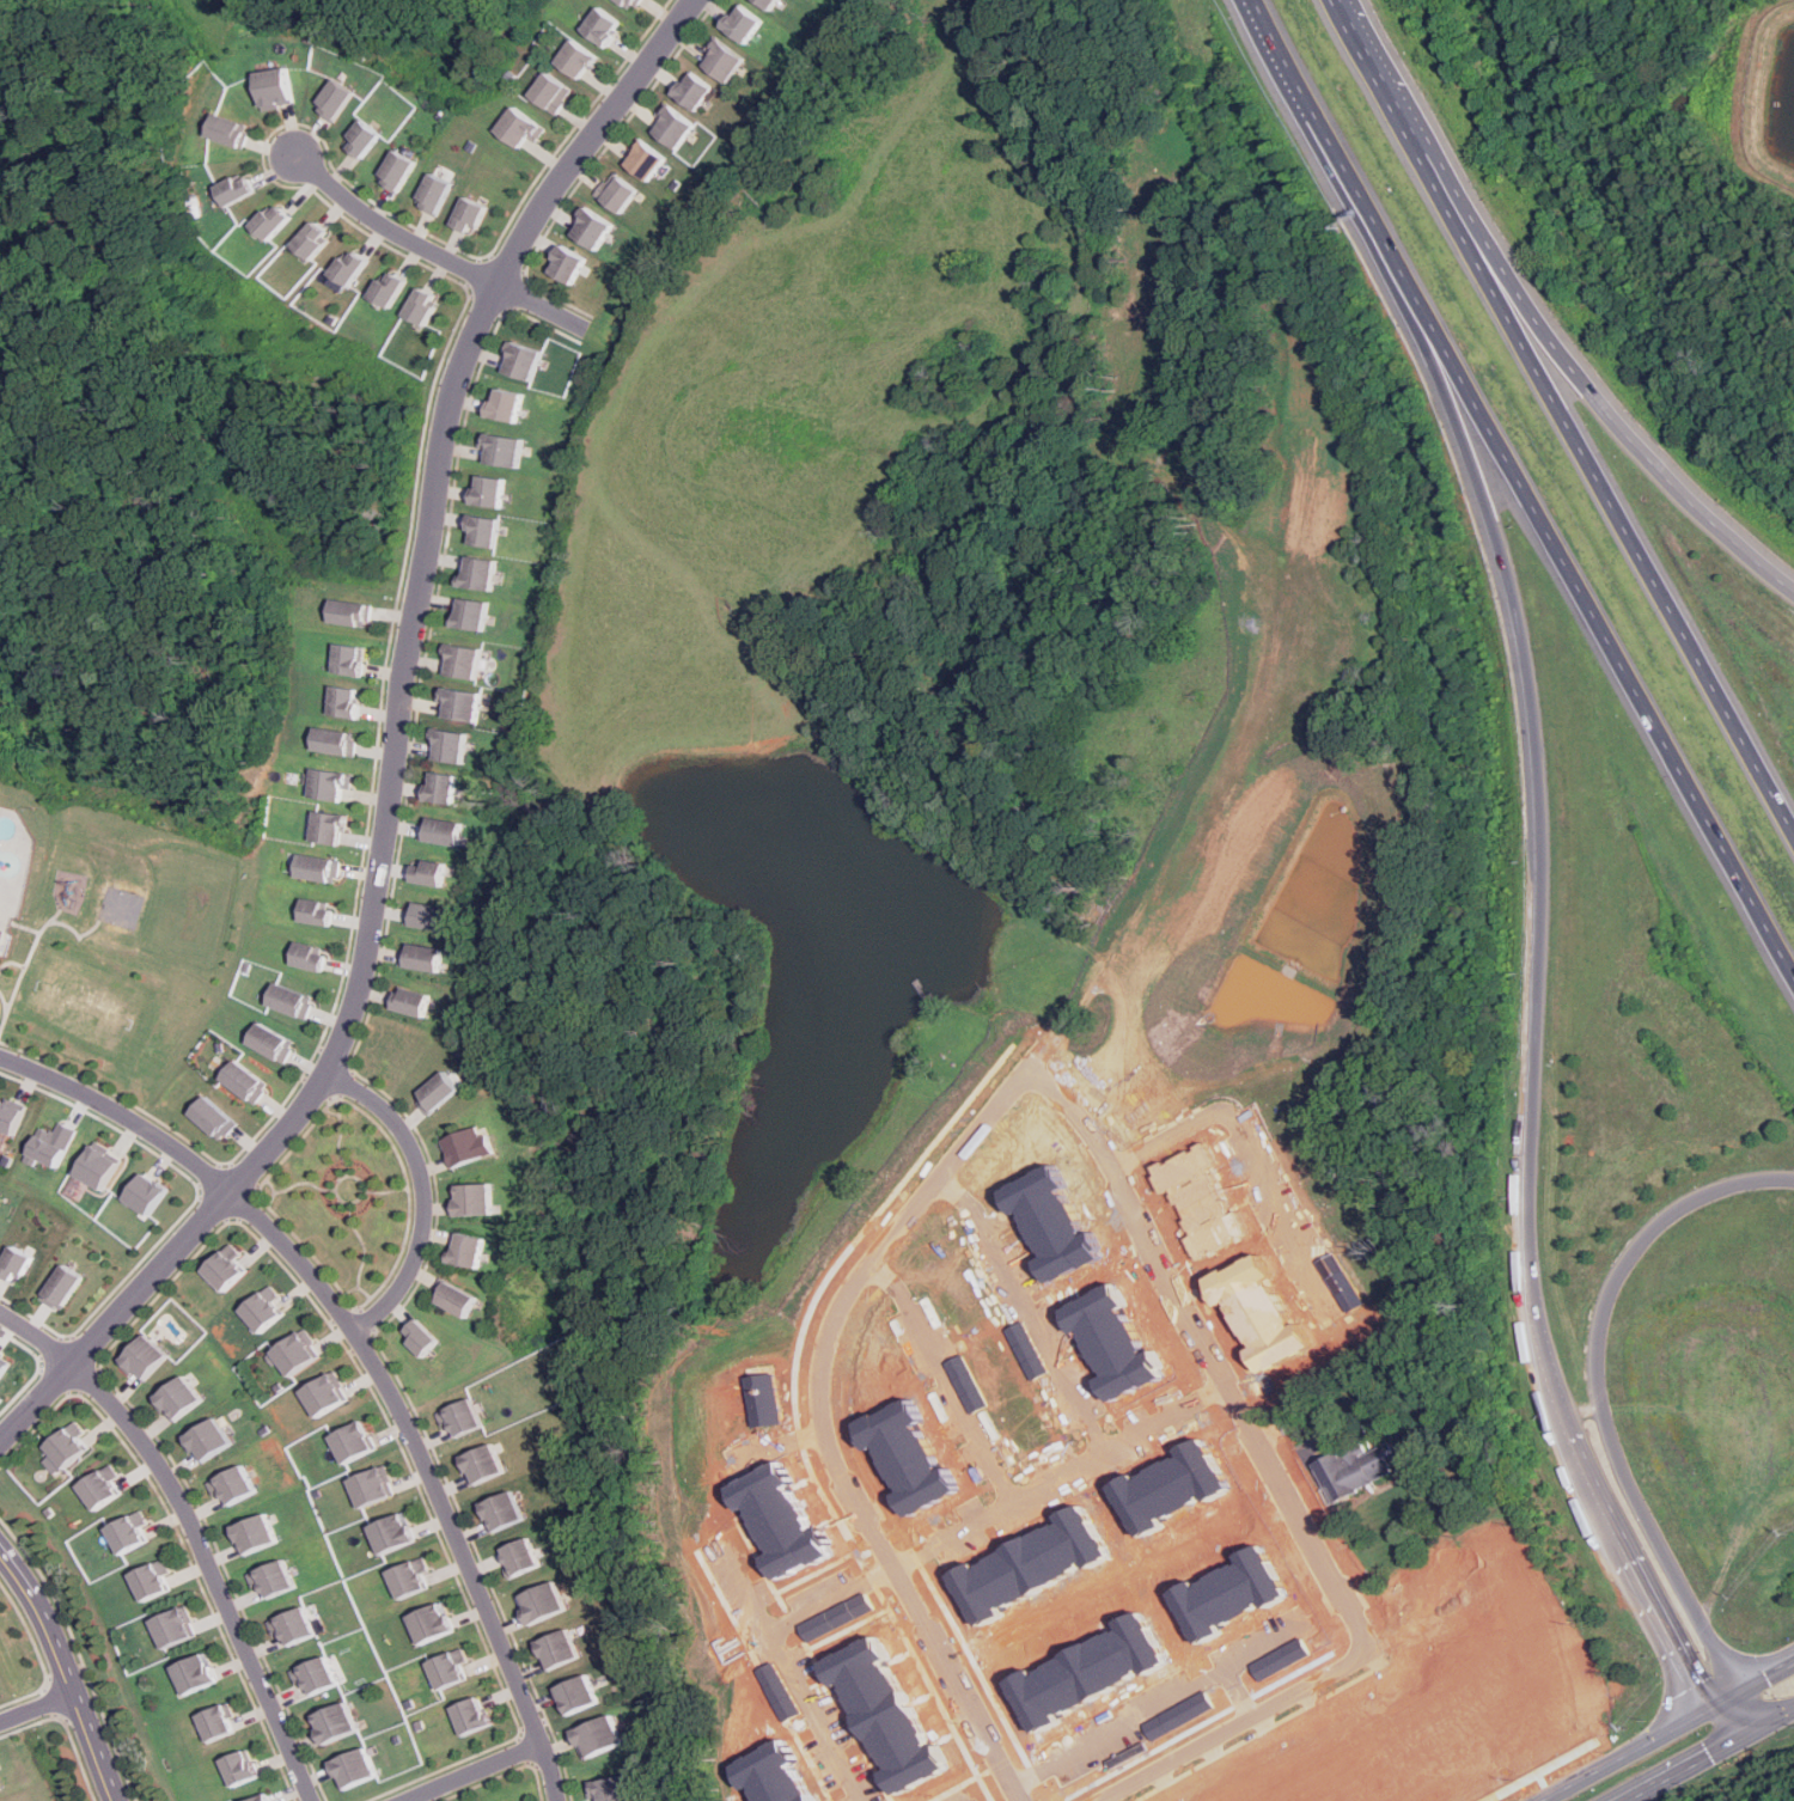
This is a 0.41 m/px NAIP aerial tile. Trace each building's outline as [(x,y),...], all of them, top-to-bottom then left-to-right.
[(642,0),(621,0),(634,11),(642,0)] [(770,12),(780,0),(757,0),(770,12)] [(722,29),(745,45),(763,20),(740,4),(722,29)] [(624,24),(604,6),(584,30),(604,48),(624,24)] [(555,63),(578,81),(597,56),(575,38),(555,63)] [(698,62),(721,84),(743,60),(720,38),(698,62)] [(255,71),(262,110),(282,106),(282,104),(295,102),(288,65),(255,71)] [(670,96),(691,112),(710,87),(688,71),(670,96)] [(572,91),(548,72),(529,96),(553,115),(572,91)] [(332,78),(315,108),(334,120),(352,91),(332,78)] [(526,136),(533,142),(544,129),(514,105),(494,132),(517,148),(526,136)] [(647,132),(671,151),(691,124),(666,105),(647,132)] [(213,111),(205,135),(243,148),(249,132),(244,129),(246,122),(213,111)] [(360,159),(380,135),(362,120),(342,145),(360,159)] [(642,182),(661,158),(639,140),(620,164),(642,182)] [(393,194),(415,163),(396,149),(374,179),(393,194)] [(226,208),(258,191),(249,172),(218,189),(226,208)] [(591,195),(614,214),(633,191),(611,172),(591,195)] [(413,204),(434,215),(450,184),(428,173),(413,204)] [(483,206),(460,196),(448,226),(470,236),(483,206)] [(293,218),(276,203),(255,227),(270,242),(293,218)] [(565,236),(591,251),(608,224),(581,208),(565,236)] [(332,236),(315,221),(294,248),(312,261),(332,236)] [(581,258),(556,245),(542,273),(567,286),(581,258)] [(348,262),(342,258),(331,275),(350,288),(368,261),(354,251),(348,262)] [(370,299),(390,310),(405,281),(391,274),(385,283),(379,280),(370,299)] [(439,298),(419,288),(405,318),(426,326),(439,298)] [(541,353),(511,343),(501,373),(531,383),(541,353)] [(490,417),(518,423),(523,393),(495,389),(490,417)] [(482,463),(519,470),(525,440),(488,433),(482,463)] [(508,481),(480,475),(472,505),(501,511),(508,481)] [(466,545),(494,550),(500,519),(472,514),(466,545)] [(490,592),(496,561),(466,556),(460,587),(490,592)] [(483,633),(488,603),(459,598),(454,628),(483,633)] [(336,623),(376,628),(379,605),(340,602),(336,623)] [(446,676),(475,682),(482,651),(453,643),(446,676)] [(366,678),(371,648),(342,645),(338,673),(366,678)] [(330,715),(359,720),(364,690),(335,685),(330,715)] [(477,724),(483,695),(446,688),(440,716),(477,724)] [(354,757),(358,734),(315,727),(311,751),(354,757)] [(462,764),(468,734),(437,728),(432,759),(462,764)] [(337,804),(340,788),(348,789),(350,774),(311,768),(306,799),(337,804)] [(426,802),(453,805),(457,775),(429,773),(426,802)] [(340,845),(343,816),(310,811),(306,841),(340,845)] [(420,817),(416,841),(454,847),(458,825),(420,817)] [(335,881),(336,857),(292,856),(291,879),(335,881)] [(409,879),(440,886),(445,863),(414,857),(409,879)] [(293,922),(325,923),(327,902),(294,899),(293,922)] [(407,902),(402,926),(440,934),(445,910),(407,902)] [(292,940),(285,966),(318,975),(322,957),(313,954),(316,947),(292,940)] [(398,963),(437,972),(443,950),(404,940),(398,963)] [(307,996),(268,981),(260,1003),(299,1019),(307,996)] [(386,1007),(420,1017),(427,994),(393,984),(386,1007)] [(277,1062),(289,1042),(250,1020),(239,1042),(277,1062)] [(228,1060),(212,1082),(244,1105),(260,1082),(228,1060)] [(411,1093),(427,1113),(458,1089),(444,1070),(411,1093)] [(200,1095),(181,1116),(209,1143),(230,1122),(200,1095)] [(23,1109),(0,1100),(0,1130),(12,1135),(23,1109)] [(35,1159),(56,1167),(72,1128),(56,1122),(53,1131),(37,1125),(24,1161),(33,1165),(35,1159)] [(495,1153),(489,1133),(482,1135),(478,1125),(441,1136),(451,1167),(495,1153)] [(117,1158),(91,1142),(73,1174),(99,1189),(117,1158)] [(121,1198),(145,1215),(164,1189),(140,1172),(121,1198)] [(493,1214),(493,1183),(454,1183),(454,1214),(493,1214)] [(484,1237),(454,1231),(447,1262),(478,1268),(484,1237)] [(222,1290),(244,1269),(233,1258),(238,1253),(227,1243),(201,1270),(222,1290)] [(19,1282),(31,1253),(8,1244),(0,1263),(0,1273),(19,1282)] [(61,1311),(84,1276),(62,1262),(39,1296),(61,1311)] [(468,1318),(478,1296),(443,1280),(432,1301),(468,1318)] [(239,1309),(260,1332),(285,1308),(264,1287),(239,1309)] [(439,1339),(416,1318),(402,1333),(425,1355),(439,1339)] [(268,1354),(286,1379),(321,1353),(301,1327),(268,1354)] [(1153,1329),(1189,1330),(1186,1392),(1151,1391),(1153,1329)] [(141,1382),(167,1354),(145,1333),(118,1361),(141,1382)] [(300,1390),(316,1417),(348,1398),(332,1370),(300,1390)] [(153,1398),(172,1423),(203,1398),(183,1374),(153,1398)] [(435,1411),(447,1440),(481,1425),(468,1397),(435,1411)] [(199,1463),(233,1445),(219,1417),(184,1435),(199,1463)] [(49,1446),(56,1453),(48,1460),(61,1475),(92,1446),(83,1436),(89,1431),(78,1420),(49,1446)] [(372,1448),(359,1420),(327,1435),(341,1464),(372,1448)] [(1314,1463),(1332,1501),(1403,1467),(1391,1441),(1369,1452),(1363,1440),(1314,1463)] [(470,1485),(502,1472),(490,1442),(458,1455),(470,1485)] [(1178,1454),(1198,1452),(1207,1522),(1186,1525),(1178,1454)] [(118,1479),(124,1475),(116,1463),(84,1485),(102,1509),(127,1491),(118,1479)] [(210,1482),(215,1492),(222,1489),(232,1506),(258,1490),(244,1464),(210,1482)] [(360,1507),(396,1494),(385,1465),(349,1478),(360,1507)] [(521,1518),(508,1489),(476,1504),(489,1533),(521,1518)] [(154,1522),(147,1509),(114,1527),(127,1553),(155,1539),(148,1525),(154,1522)] [(379,1553),(414,1538),(401,1510),(366,1526),(379,1553)] [(236,1525),(245,1555),(281,1543),(271,1513),(236,1525)] [(498,1547),(508,1576),(538,1565),(527,1537),(498,1547)] [(399,1599),(429,1587),(422,1569),(428,1567),(423,1556),(389,1570),(399,1599)] [(138,1573),(150,1601),(178,1588),(172,1574),(178,1571),(172,1557),(138,1573)] [(299,1585),(287,1558),(257,1570),(269,1598),(299,1585)] [(513,1597),(526,1624),(565,1607),(553,1580),(513,1597)] [(451,1631),(441,1602),(407,1613),(415,1643),(451,1631)] [(169,1648),(205,1634),(191,1605),(157,1619),(169,1648)] [(280,1636),(288,1632),(293,1644),(321,1634),(310,1606),(273,1620),(280,1636)] [(544,1669),(576,1657),(567,1629),(533,1640),(544,1669)] [(470,1677),(460,1648),(425,1660),(434,1687),(470,1677)] [(175,1666),(187,1696),(224,1680),(210,1650),(175,1666)] [(342,1684),(330,1655),(295,1669),(301,1685),(306,1683),(312,1696),(342,1684)] [(598,1702),(586,1673),(553,1687),(566,1716),(598,1702)] [(463,1735),(489,1722),(476,1696),(450,1708),(463,1735)] [(358,1732),(349,1702),(313,1713),(322,1742),(358,1732)] [(238,1730),(227,1703),(200,1714),(210,1741),(238,1730)] [(582,1759),(622,1742),(610,1714),(570,1730),(582,1759)] [(379,1775),(367,1746),(332,1760),(344,1789),(379,1775)] [(233,1785),(261,1776),(251,1748),(224,1758),(233,1785)] [(626,1775),(588,1783),(591,1799),(597,1797),(598,1800),(632,1800),(626,1775)] [(250,1800),(272,1800),(268,1793),(250,1800)]
